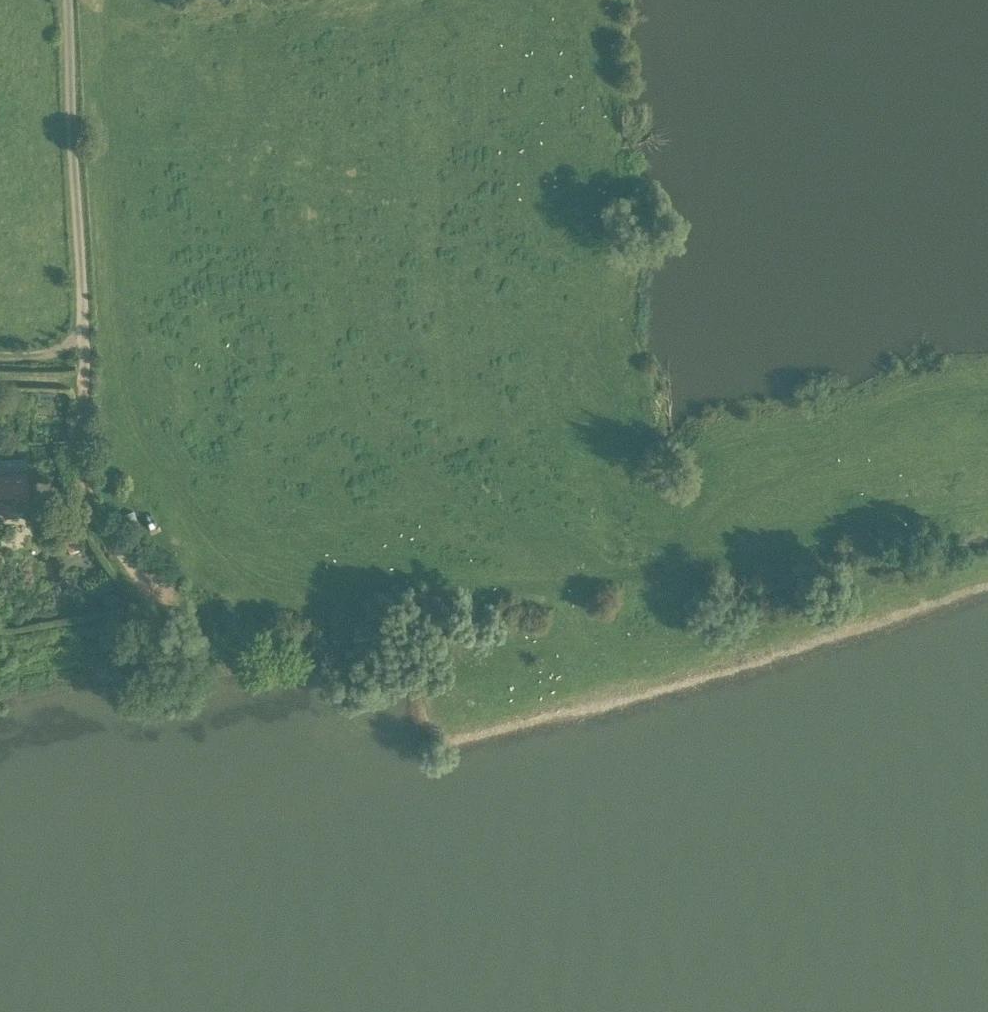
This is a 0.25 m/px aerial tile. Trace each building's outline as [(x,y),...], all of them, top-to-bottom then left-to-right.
[(4,506),(5,515),(28,513),(25,470),(24,471),(23,456),(0,458),(0,506),(4,506)] [(57,511),(40,513),(41,525),(57,524),(57,511)] [(67,550),(76,548),(71,528),(62,530),(67,550)]
